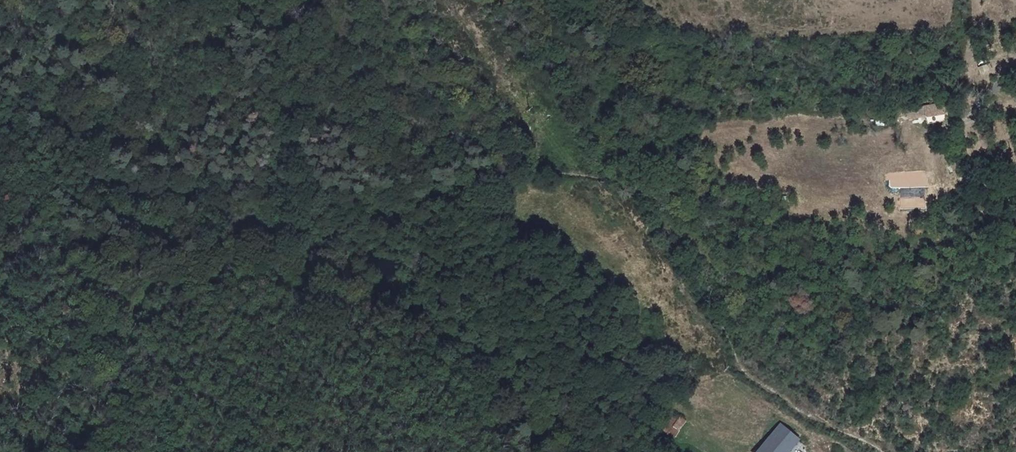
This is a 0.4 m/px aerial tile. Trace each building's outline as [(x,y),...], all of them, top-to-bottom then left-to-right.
[(925,120),(945,117),(943,103),(924,106),(925,120)] [(784,427),(762,451),(800,451),(806,445),(784,427)]
